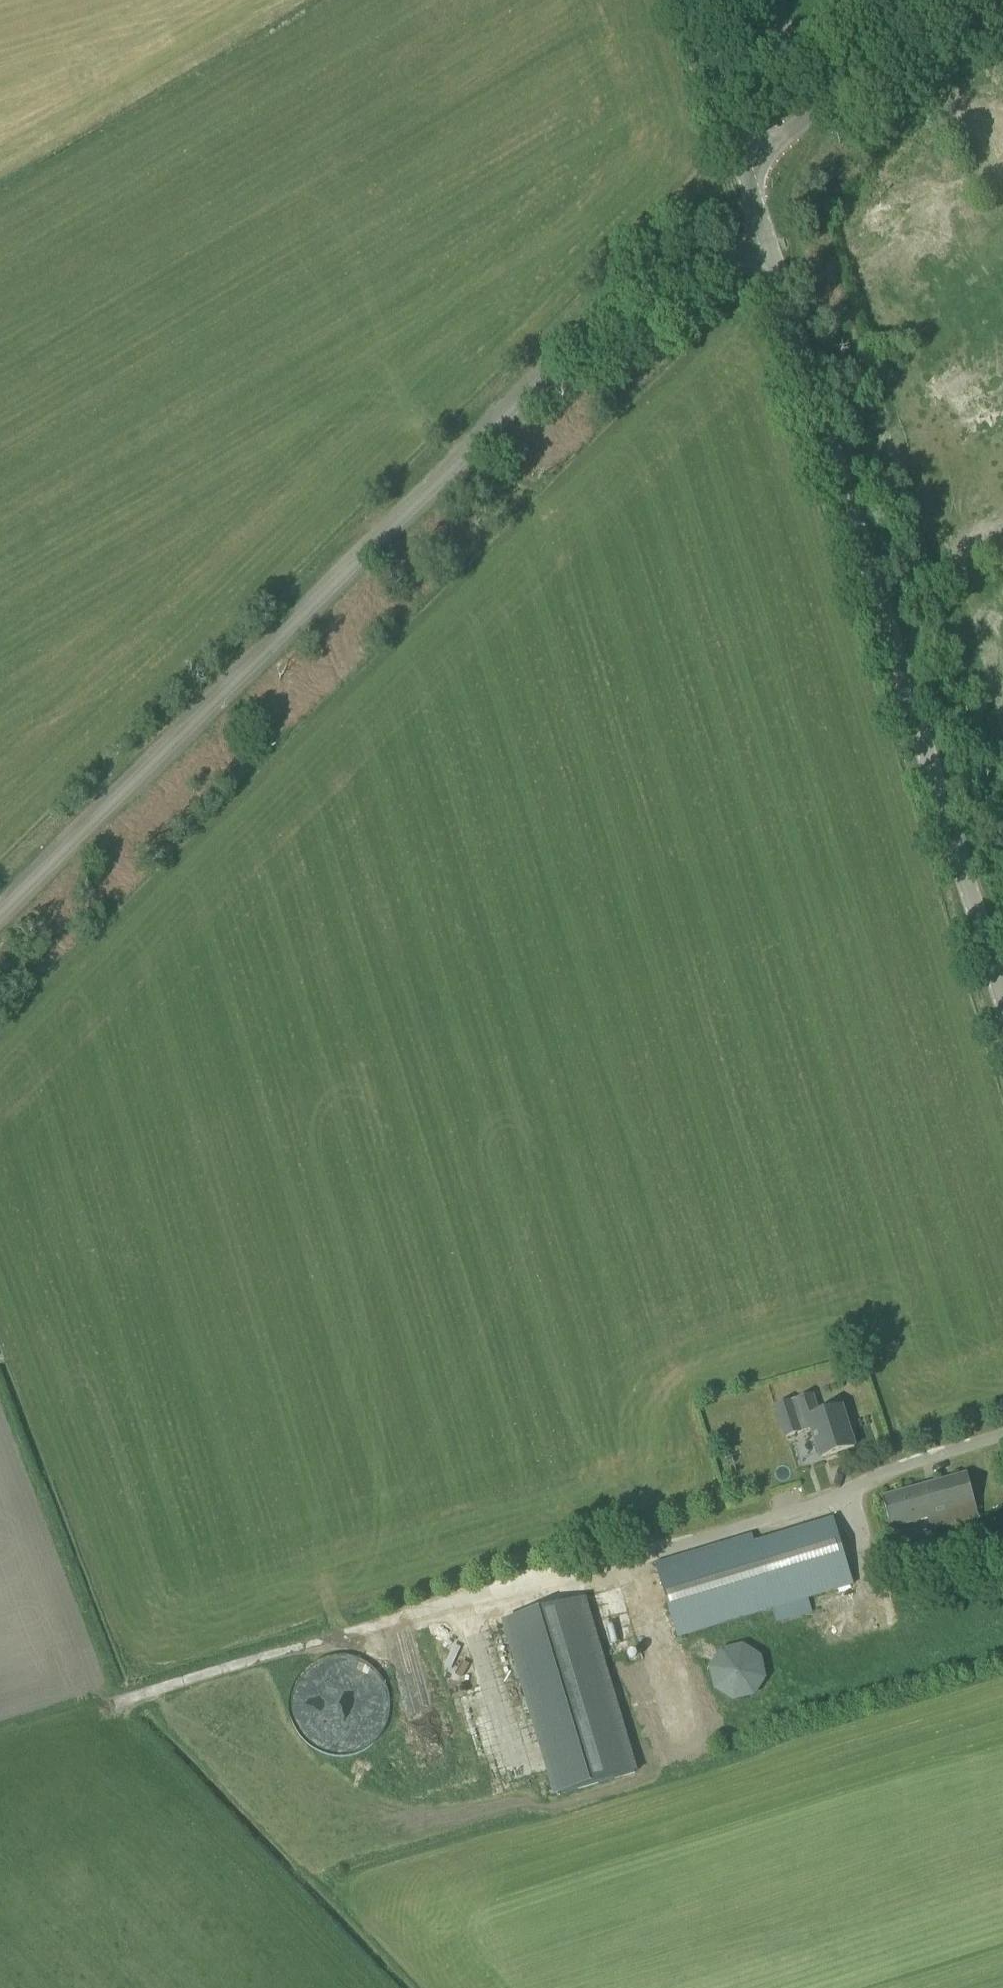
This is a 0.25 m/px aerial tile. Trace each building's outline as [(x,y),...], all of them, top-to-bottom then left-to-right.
[(813,1429),(816,1439),(822,1458),(854,1448),(842,1407),(821,1414),(815,1397),(805,1401),(804,1398),(773,1407),(783,1439),(813,1429)] [(979,1517),(968,1474),(882,1498),(891,1529),(928,1519),(931,1530),(979,1517)] [(752,1535),(655,1565),(677,1639),(685,1637),(750,1616),(773,1609),(777,1623),(813,1612),(809,1598),(854,1585),(834,1518),(755,1542),(752,1535)] [(506,1621),(558,1796),(635,1773),(583,1598),(506,1621)] [(721,1650),(709,1671),(714,1690),(733,1703),(755,1698),(767,1678),(763,1657),(743,1645),(721,1650)] [(289,1701),(289,1705),(289,1709),(289,1713),(290,1717),(291,1721),(292,1725),(294,1728),(296,1732),(298,1735),(300,1739),(303,1742),(306,1744),(309,1747),(312,1749),(313,1749),(316,1751),(320,1753),(324,1755),(327,1756),(331,1757),(335,1757),(339,1757),(344,1757),(348,1757),(351,1756),(355,1755),(359,1753),(363,1752),(366,1750),(370,1748),(373,1745),(376,1742),(379,1739),(381,1736),(383,1733),(385,1729),(387,1726),(388,1722),(389,1718),(390,1714),(391,1710),(391,1709),(391,1705),(390,1701),(390,1697),(389,1693),(388,1689),(386,1686),(385,1682),(383,1679),(380,1675),(378,1672),(375,1669),(372,1667),(368,1664),(367,1663),(363,1661),(360,1659),(356,1658),(352,1657),(348,1656),(344,1656),(340,1655),(336,1656),(332,1656),(328,1657),(324,1658),(320,1659),(317,1661),(313,1663),(310,1665),(307,1668),(304,1670),(301,1673),(300,1675),(297,1678),(295,1682),(293,1685),(292,1689),(291,1693),(290,1697),(289,1701)]
